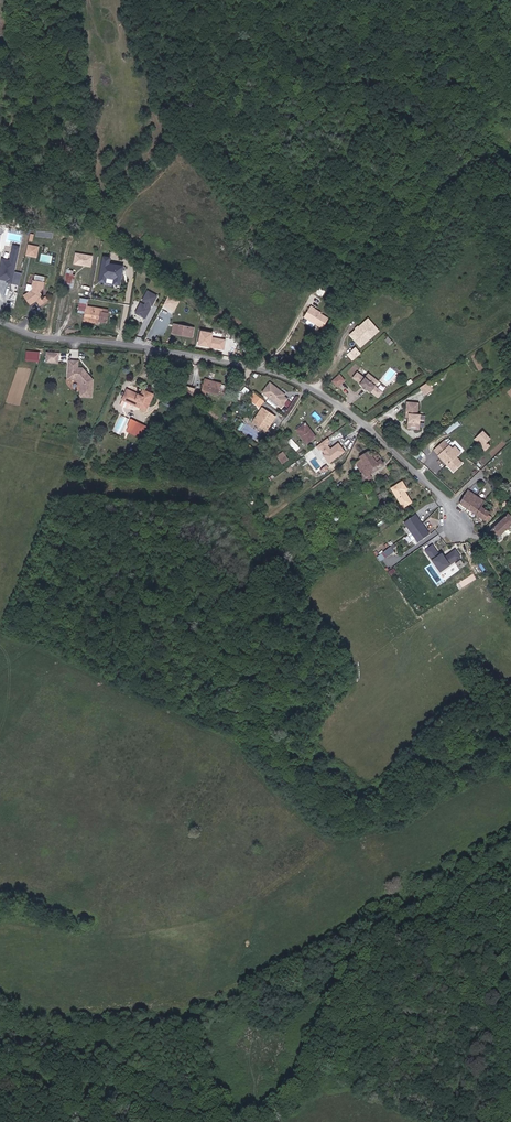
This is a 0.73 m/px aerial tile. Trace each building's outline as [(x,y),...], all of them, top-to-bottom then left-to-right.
[(39,246),(28,244),(25,256),(36,258),(39,246)] [(20,247),(11,245),(8,261),(1,259),(0,265),(0,281),(19,285),(22,273),(14,272),(20,247)] [(93,256),(75,253),(73,265),(91,268),(93,256)] [(103,257),(98,283),(120,286),(124,266),(109,264),(110,258),(103,257)] [(67,272),(65,286),(73,288),(75,274),(67,272)] [(44,288),(45,288),(46,282),(45,282),(36,280),(35,280),(33,291),(24,297),(30,305),(38,301),(42,306),(49,303),(47,298),(44,300),(42,299),(42,296),(41,292),(42,291),(43,289),(44,288)] [(145,319),(158,296),(146,290),(134,313),(145,319)] [(173,312),(179,301),(168,295),(162,306),(173,312)] [(100,323),(100,321),(106,322),(108,310),(86,306),(86,302),(80,301),(78,311),(85,313),(84,320),(100,323)] [(323,328),(329,318),(317,311),(318,310),(313,306),(306,317),(310,320),(317,324),(323,328)] [(379,331),(368,318),(349,334),(360,347),(379,331)] [(194,328),(173,324),(171,334),(192,338),(194,328)] [(200,331),(197,345),(224,350),(226,340),(212,337),(213,333),(200,331)] [(361,354),(356,347),(347,354),(352,361),(361,354)] [(40,351),(26,350),(26,360),(39,361),(40,351)] [(59,362),(60,353),(48,352),(47,361),(59,362)] [(80,396),(91,397),(93,379),(83,368),(79,368),(79,362),(70,361),(69,376),(76,376),(81,383),(80,396)] [(365,378),(358,373),(354,378),(361,384),(361,385),(371,393),(371,392),(379,398),(383,393),(376,387),(379,382),(369,374),(365,378)] [(345,380),(340,374),(332,380),(337,387),(345,380)] [(203,379),(201,390),(219,395),(221,384),(222,378),(215,376),(214,382),(203,379)] [(271,382),(264,390),(282,407),(287,401),(281,394),(282,392),(271,382)] [(433,390),(429,383),(421,388),(426,395),(433,390)] [(186,385),(184,393),(193,396),(195,388),(186,385)] [(127,388),(122,399),(129,402),(147,410),(154,393),(142,388),(140,393),(127,388)] [(263,398),(257,393),(252,398),(258,403),(263,398)] [(127,408),(129,402),(122,399),(119,405),(127,408)] [(406,414),(410,415),(409,426),(420,428),(422,414),(419,413),(421,402),(412,401),(408,400),(406,414)] [(262,410),(255,420),(262,424),(261,427),(267,432),(271,425),(269,424),(273,417),(262,410)] [(140,428),(138,428),(140,422),(132,419),(130,425),(131,426),(130,430),(138,434),(140,428)] [(449,433),(460,424),(457,420),(446,430),(449,433)] [(308,445),(317,437),(306,425),(298,432),(308,445)] [(490,438),(483,431),(474,440),(485,452),(490,447),(486,443),(490,438)] [(344,452),(339,446),(338,444),(331,449),(327,444),(330,441),(327,438),(316,447),(319,450),(321,449),(328,457),(331,462),(344,452)] [(454,471),(463,463),(456,456),(451,451),(453,449),(450,446),(447,448),(442,443),(435,450),(440,455),(439,456),(441,457),(442,456),(449,463),(448,464),(454,471)] [(460,453),(455,448),(453,449),(451,451),(456,456),(460,453)] [(371,473),(384,464),(380,459),(376,462),(372,457),(367,450),(359,455),(361,457),(354,462),(359,468),(365,477),(371,473)] [(278,458),(283,464),(289,460),(284,454),(278,458)] [(372,457),(376,462),(380,459),(376,454),(372,457)] [(365,477),(359,468),(356,471),(364,481),(373,476),(371,473),(365,477)] [(403,481),(392,489),(395,492),(405,483),(403,481)] [(405,492),(409,489),(405,483),(395,492),(396,494),(394,495),(400,503),(408,495),(405,492)] [(479,498),(469,490),(460,502),(470,510),(479,498)] [(404,507),(412,501),(408,495),(400,503),(404,507)] [(476,514),(484,520),(488,513),(480,507),(484,502),(479,498),(470,510),(476,514)] [(430,533),(416,514),(404,523),(418,542),(430,533)] [(505,531),(510,525),(510,517),(509,514),(506,516),(498,524),(505,531)] [(491,531),(498,538),(505,531),(498,524),(491,531)] [(434,545),(425,551),(440,573),(463,557),(457,549),(445,557),(442,552),(440,554),(434,545)] [(391,546),(378,555),(381,560),(395,551),(391,546)]
